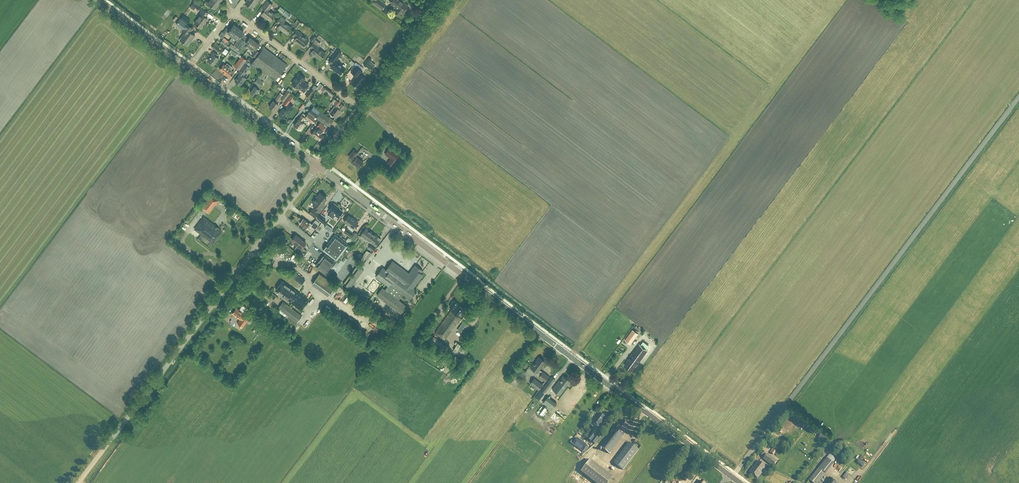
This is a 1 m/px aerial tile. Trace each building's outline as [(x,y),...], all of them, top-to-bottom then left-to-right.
[(195,0),(192,4),(199,9),(202,6),(195,0)] [(208,3),(215,8),(221,0),(210,0),(208,3)] [(270,21),(275,14),(268,9),(272,4),(267,0),(262,7),(265,9),(261,14),(265,18),(265,17),(270,21)] [(382,0),(374,0),(373,2),(382,9),(386,3),(382,0)] [(408,5),(404,3),(405,2),(402,0),(390,0),(393,2),(391,4),(396,8),(394,12),(399,15),(401,11),(402,12),(408,5)] [(144,9),(152,16),(157,11),(148,4),(144,9)] [(201,27),(207,18),(205,17),(208,13),(203,8),(198,15),(200,15),(194,23),(201,27)] [(286,33),(291,26),(284,22),(285,20),(281,16),(277,22),(279,24),(277,27),(280,29),(281,29),(286,33)] [(180,19),(176,23),(183,29),(182,30),(185,32),(180,39),(187,45),(191,38),(192,39),(195,35),(190,32),(192,28),(187,24),(180,19)] [(233,35),(238,28),(233,24),(230,29),(229,29),(226,27),(223,31),(223,32),(225,34),(227,31),(233,35)] [(237,46),(242,39),(239,37),(243,32),(238,28),(233,35),(235,37),(238,40),(235,44),(237,46)] [(303,46),(308,40),(301,34),(302,34),(296,30),(293,35),(296,37),(294,40),(298,43),(298,42),(303,46)] [(254,40),(250,36),(246,42),(247,43),(245,46),(249,48),(254,40)] [(229,41),(224,37),(223,39),(220,42),(225,45),(226,44),(229,41)] [(245,41),(242,39),(237,46),(234,50),(238,53),(240,50),(239,49),(245,41)] [(320,59),(325,53),(319,48),(320,46),(318,45),(320,43),(315,39),(309,47),(312,49),(310,52),(314,55),(315,55),(320,59)] [(259,44),(254,40),(249,48),(251,50),(251,49),(254,51),(252,54),(255,56),(259,51),(256,49),(259,44)] [(222,50),(223,48),(215,42),(214,44),(212,47),(220,53),(222,50)] [(263,72),(275,56),(264,47),(254,60),(252,63),(263,72)] [(340,74),(345,67),(339,63),(340,61),(337,59),(341,53),(337,50),(328,61),(332,64),(330,67),(335,70),(340,74)] [(213,65),(219,58),(216,56),(218,54),(213,51),(211,54),(212,54),(207,60),(213,65)] [(239,69),(246,60),(241,56),(234,65),(239,69)] [(275,56),(263,72),(275,80),(287,64),(275,56)] [(368,63),(371,59),(369,58),(364,65),(366,67),(366,66),(371,70),(373,67),(368,63)] [(243,75),(250,67),(247,65),(249,62),(246,60),(244,63),(245,63),(240,68),(243,70),(240,73),(234,81),(240,85),(246,78),(243,75)] [(232,67),(227,63),(225,65),(223,64),(219,69),(230,77),(234,72),(230,69),(232,67)] [(363,71),(355,65),(350,71),(356,75),(355,77),(351,83),(358,88),(365,78),(360,75),(363,71)] [(304,92),(309,85),(303,81),(305,78),(298,73),(291,83),(298,88),(298,87),(304,92)] [(254,85),(249,92),(254,96),(259,89),(262,85),(261,84),(263,82),(257,77),(254,82),(257,84),(256,86),(254,85)] [(309,97),(314,90),(312,88),(311,88),(306,95),(309,97)] [(284,101),(290,93),(286,90),(280,99),(284,101)] [(276,102),(282,94),(280,92),(274,100),(273,100),(269,107),(273,110),(278,104),(276,102)] [(289,101),(293,95),(290,93),(286,99),(283,103),(286,105),(289,101)] [(336,100),(333,99),(331,102),(333,104),(334,104),(337,106),(336,107),(334,106),(329,112),(336,117),(339,113),(341,115),(343,112),(340,110),(344,106),(341,104),(340,105),(338,104),(339,103),(336,100)] [(285,109),(283,107),(278,114),(283,117),(288,111),(290,113),(294,107),(289,103),(289,105),(285,109)] [(317,118),(322,111),(314,105),(309,112),(306,115),(303,113),(293,125),(299,129),(301,130),(305,124),(304,123),(303,123),(307,119),(312,123),(317,118)] [(322,111),(317,118),(325,124),(326,123),(329,125),(333,120),(329,118),(322,111)] [(324,125),(320,122),(317,126),(317,127),(316,129),(315,128),(311,134),(319,140),(319,139),(321,140),(324,136),(323,135),(323,134),(321,133),(323,131),(322,130),(325,126),(324,125)] [(329,125),(326,123),(325,124),(329,127),(327,129),(333,133),(335,130),(329,125)] [(393,167),(400,156),(389,148),(385,154),(390,158),(387,162),(393,167)] [(359,167),(363,162),(355,156),(357,153),(353,150),(348,157),(353,160),(353,161),(356,164),(355,164),(359,167)] [(317,196),(316,195),(312,202),(315,204),(313,207),(319,212),(323,207),(320,205),(326,197),(320,193),(317,196)] [(208,213),(218,200),(210,194),(200,207),(208,213)] [(338,217),(342,211),(337,207),(337,206),(333,203),(328,210),(330,211),(327,214),(332,217),(335,214),(338,217)] [(312,208),(309,212),(316,218),(319,214),(312,208)] [(325,216),(321,213),(317,218),(323,223),(326,219),(325,216)] [(353,219),(347,215),(343,221),(348,225),(347,226),(348,227),(344,233),(351,237),(354,232),(352,231),(354,228),(353,228),(358,221),(353,218),(353,219)] [(213,242),(221,230),(203,217),(195,229),(213,242)] [(309,223),(303,218),(299,223),(306,228),(308,224),(310,226),(311,225),(315,229),(318,225),(313,222),(312,224),(309,222),(309,223)] [(375,246),(379,241),(381,238),(365,227),(360,235),(375,246)] [(401,233),(399,236),(409,243),(411,240),(401,233)] [(303,241),(301,240),(295,235),(291,240),(294,242),(293,243),(297,245),(294,249),(304,256),(307,253),(307,251),(302,247),(306,243),(303,241)] [(327,244),(322,250),(336,260),(348,244),(336,235),(329,245),(327,244)] [(383,248),(387,244),(382,239),(378,244),(383,248)] [(369,252),(366,250),(362,256),(367,259),(371,253),(369,251),(369,252)] [(324,253),(315,265),(325,273),(334,261),(324,253)] [(408,273),(392,261),(385,270),(382,267),(381,269),(375,276),(388,285),(385,289),(382,287),(376,295),(383,300),(391,306),(392,306),(400,312),(406,305),(399,300),(403,294),(410,299),(416,290),(413,287),(422,274),(420,272),(422,270),(415,265),(408,273)] [(349,289),(363,270),(359,267),(345,286),(349,289)] [(301,284),(304,279),(295,273),(292,277),(301,284)] [(328,295),(335,285),(319,274),(312,283),(328,295)] [(295,298),(292,303),(293,304),(301,310),(308,300),(290,287),(282,281),(278,285),(295,298)] [(282,295),(292,303),(295,298),(278,285),(275,290),(282,295)] [(457,303),(453,300),(449,306),(452,308),(435,332),(444,339),(460,317),(459,316),(464,309),(457,304),(457,303)] [(297,322),(302,316),(283,302),(278,308),(297,322)] [(244,313),(236,308),(232,314),(240,319),(237,323),(242,326),(249,316),(244,312),(244,313)] [(398,325),(409,310),(407,309),(396,323),(398,325)] [(263,327),(266,323),(255,315),(254,316),(253,319),(263,327)] [(469,325),(463,321),(457,330),(463,334),(469,325)] [(638,332),(633,327),(625,338),(631,342),(638,332)] [(639,357),(647,346),(639,340),(634,346),(636,348),(627,360),(628,360),(624,365),(631,370),(634,367),(640,360),(638,358),(639,357)] [(463,357),(468,350),(457,343),(456,345),(453,350),(463,357)] [(539,369),(545,362),(538,357),(533,363),(530,367),(536,372),(535,373),(539,376),(545,381),(548,376),(542,371),(542,372),(539,369)] [(566,385),(570,380),(563,375),(559,381),(558,380),(552,389),(559,395),(566,386),(566,385)] [(541,390),(544,392),(554,379),(551,376),(541,390)] [(538,389),(542,384),(534,378),(530,383),(538,389)] [(552,409),(556,403),(547,396),(542,402),(552,409)] [(605,419),(598,415),(596,418),(595,418),(591,424),(593,426),(589,432),(591,433),(587,439),(594,445),(598,440),(593,436),(598,430),(602,425),(601,425),(605,419)] [(628,425),(622,421),(619,425),(617,424),(613,431),(612,430),(599,447),(609,454),(624,433),(626,430),(625,429),(628,425)] [(586,445),(577,438),(574,442),(573,444),(582,451),(586,445)] [(622,471),(637,450),(628,443),(613,463),(622,471)] [(838,450),(837,451),(837,452),(836,453),(836,454),(836,455),(837,456),(837,457),(838,458),(839,458),(840,459),(841,459),(842,459),(843,459),(844,459),(845,458),(846,457),(846,456),(847,455),(847,454),(847,453),(847,452),(846,451),(846,450),(845,450),(844,449),(843,449),(842,449),(841,448),(840,449),(839,449),(838,450)] [(855,459),(864,463),(866,459),(858,454),(855,459)] [(772,467),(776,462),(767,455),(763,459),(772,467)] [(826,458),(808,480),(811,482),(817,482),(825,474),(833,464),(826,458)] [(589,460),(580,472),(594,482),(608,482),(612,478),(589,460)] [(765,468),(758,462),(754,468),(749,473),(757,479),(762,472),(765,468)] [(1007,462),(1003,468),(1007,471),(1011,464),(1007,462)]
